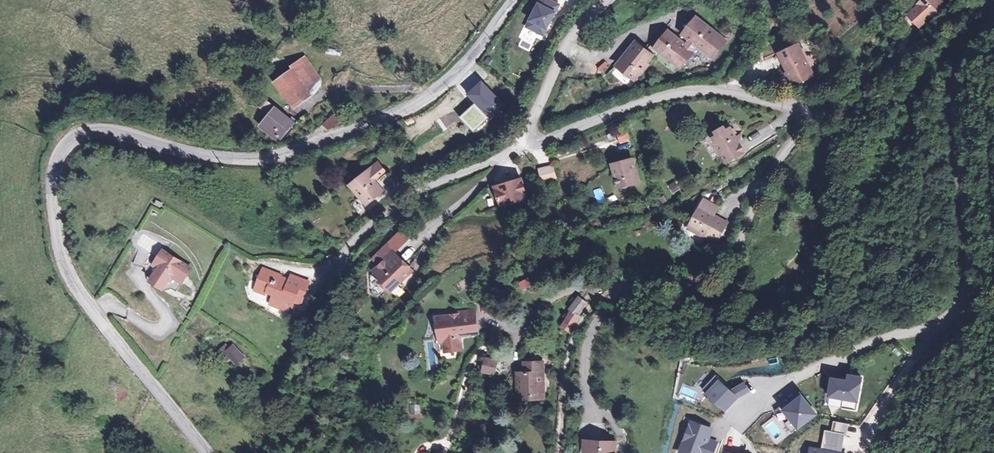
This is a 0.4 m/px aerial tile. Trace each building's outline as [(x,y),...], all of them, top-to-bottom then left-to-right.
[(547,38),(561,2),(555,0),(537,0),(526,29),(547,38)] [(908,13),(920,30),(949,8),(943,0),(925,0),(908,13)] [(732,42),(698,16),(682,38),(667,26),(651,47),(637,37),(617,62),(635,77),(655,52),(680,71),(697,50),(715,64),(732,42)] [(528,50),(531,44),(521,39),(518,46),(528,50)] [(816,79),(802,47),(779,57),(793,89),(816,79)] [(308,57),(273,82),(296,113),(316,99),(309,91),(325,80),(308,57)] [(483,80),(466,95),(475,104),(459,118),(474,134),(505,105),(483,80)] [(276,105),(257,128),(279,145),(298,122),(276,105)] [(344,120),(337,110),(313,127),(320,137),(344,120)] [(740,136),(732,123),(711,136),(727,163),(767,139),(759,124),(740,136)] [(621,144),(631,139),(625,128),(615,133),(621,144)] [(634,158),(611,163),(616,188),(640,183),(634,158)] [(391,173),(380,160),(348,187),(370,214),(390,197),(379,184),(391,173)] [(549,162),(535,166),(540,184),(554,180),(549,162)] [(523,180),(493,187),(498,207),(527,200),(523,180)] [(607,199),(615,197),(612,184),(604,186),(607,199)] [(723,205),(704,196),(685,232),(720,250),(731,227),(716,219),(723,205)] [(371,259),(379,267),(373,273),(396,295),(418,271),(388,242),(371,259)] [(199,268),(167,250),(155,270),(162,274),(154,287),(168,295),(176,281),(188,288),(199,268)] [(292,277),(267,268),(259,291),(277,298),(275,305),(303,315),(316,279),(294,271),(292,277)] [(528,279),(519,283),(522,291),(532,287),(528,279)] [(481,336),(478,308),(435,314),(440,346),(444,345),(445,354),(460,352),(458,339),(481,336)] [(567,309),(559,323),(573,331),(581,318),(567,309)] [(230,342),(221,352),(237,366),(246,356),(230,342)] [(500,358),(486,355),(483,371),(497,374),(500,358)] [(544,402),(542,362),(525,363),(525,369),(514,369),(516,404),(544,402)] [(864,378),(851,376),(850,384),(834,381),(831,399),(860,403),(864,378)] [(730,393),(721,383),(709,395),(726,412),(740,397),(749,392),(744,385),(730,393)] [(817,415),(804,398),(787,411),(800,428),(817,415)] [(832,432),(848,434),(849,423),(833,421),(832,432)] [(692,423),(681,452),(715,452),(718,443),(710,441),(714,431),(692,423)] [(826,432),(824,452),(812,451),(812,452),(838,452),(837,452),(840,434),(826,432)] [(617,443),(586,442),(585,452),(617,452),(617,443)]
